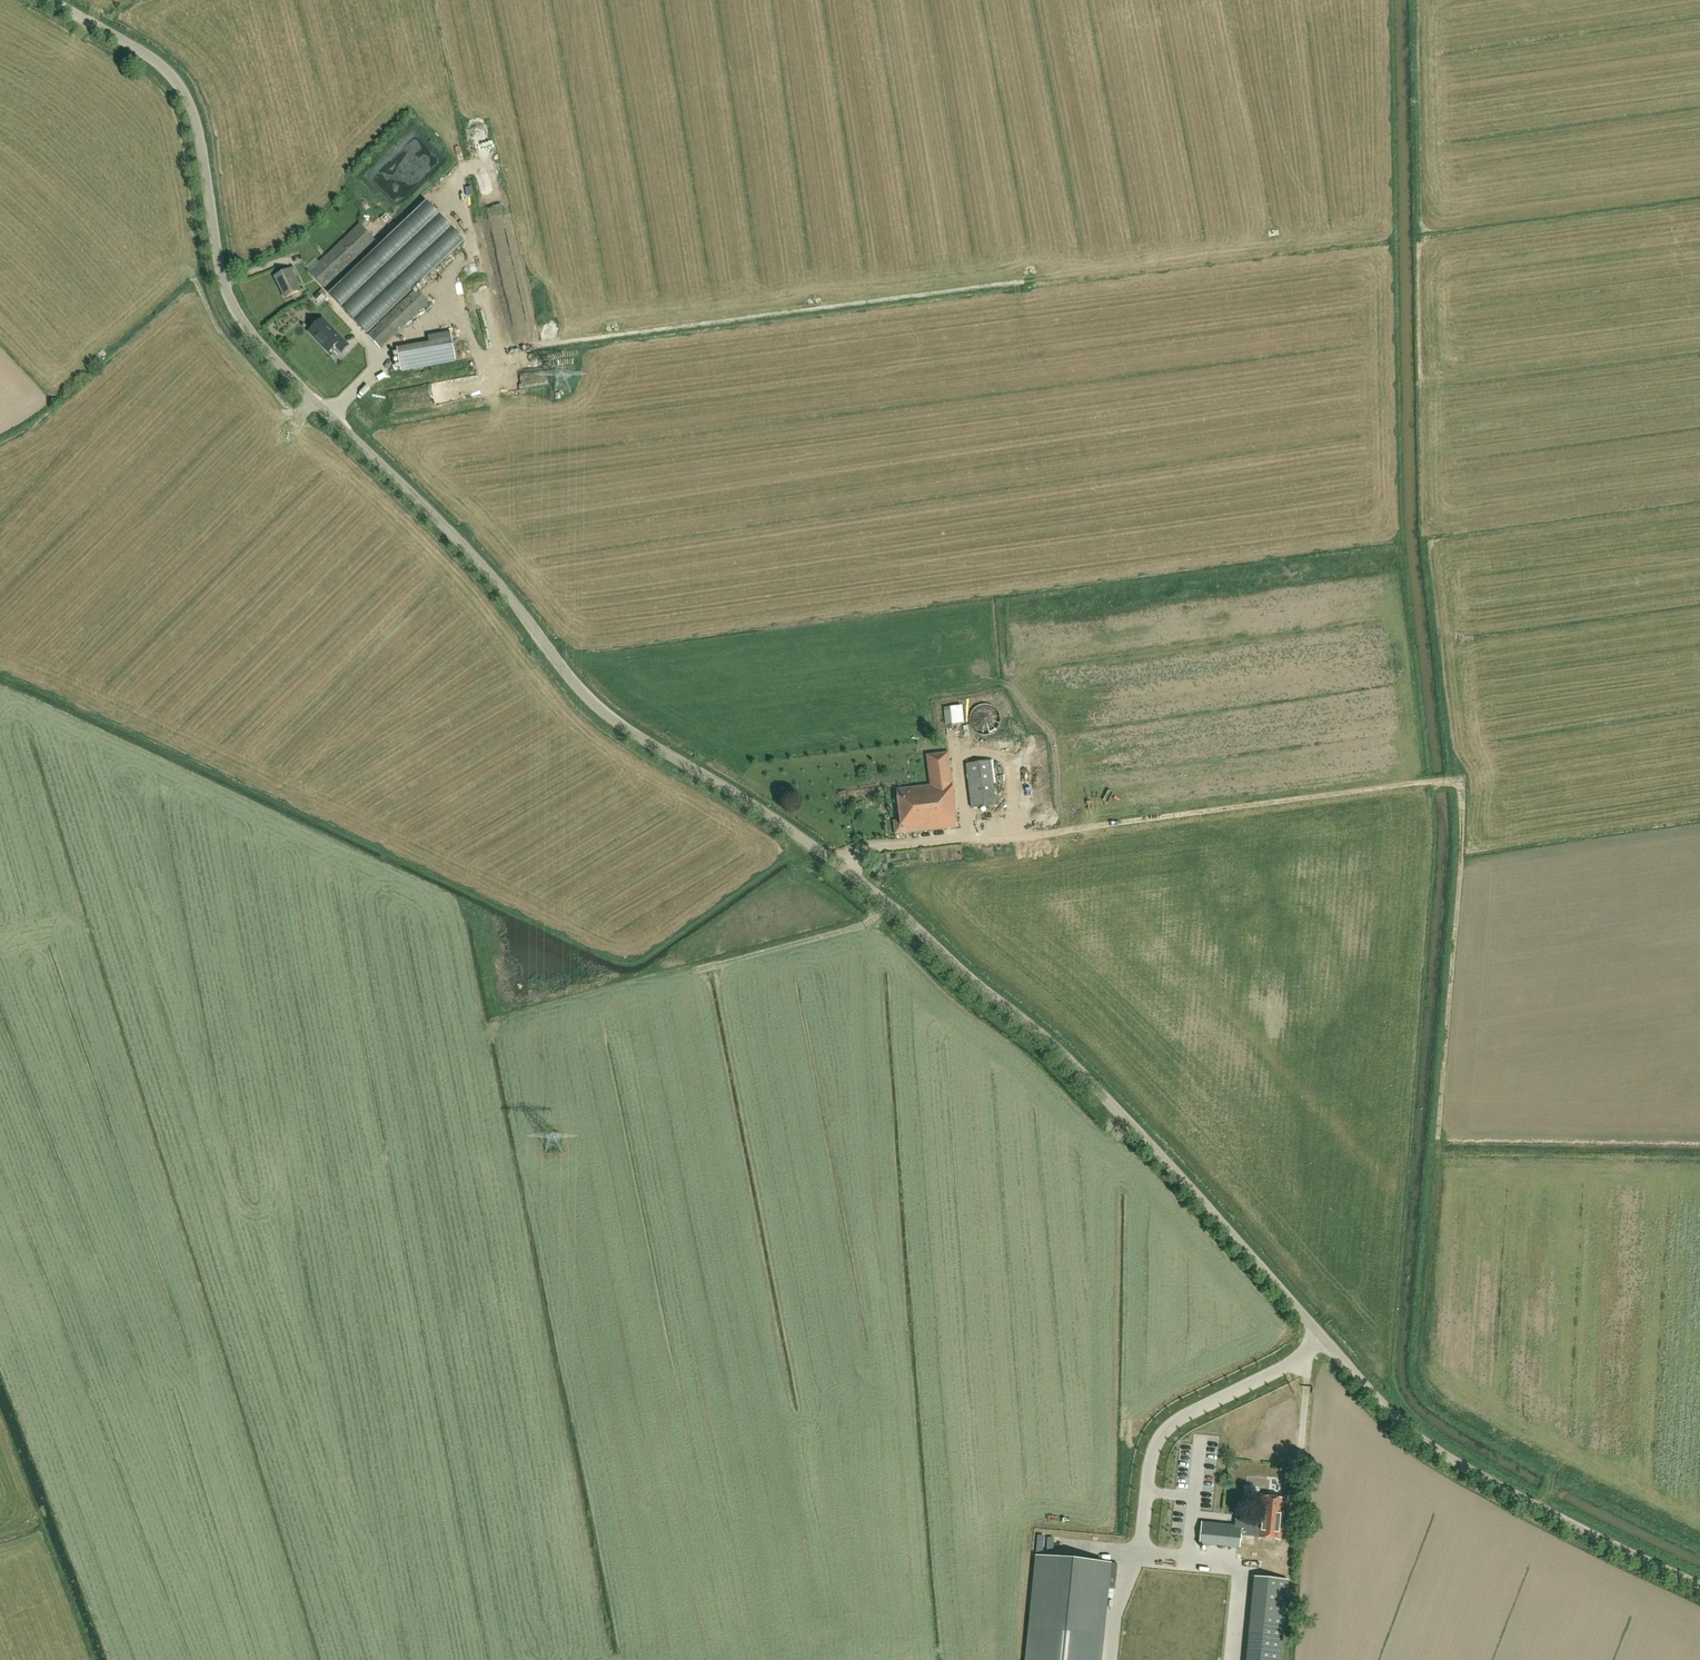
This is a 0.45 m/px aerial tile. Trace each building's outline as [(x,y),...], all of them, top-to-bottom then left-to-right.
[(329,295),(367,334),(465,240),(427,201),(329,295)] [(360,224),(309,272),(325,288),(375,240),(360,224)] [(496,242),(506,239),(501,226),(492,229),(496,242)] [(275,277),(285,298),(300,291),(290,270),(275,277)] [(417,289),(368,335),(381,348),(429,302),(417,289)] [(319,303),(324,298),(319,292),(313,298),(319,303)] [(330,312),(338,309),(335,302),(327,305),(330,312)] [(337,317),(325,304),(318,311),(330,323),(337,317)] [(322,319),(309,331),(329,352),(336,346),(342,352),(348,346),(322,319)] [(429,342),(396,347),(400,370),(455,360),(450,331),(427,335),(429,342)] [(454,374),(442,374),(442,385),(453,385),(454,374)] [(979,734),(985,735),(990,734),(995,732),(998,728),(1000,723),(1000,718),(999,713),(995,708),(991,705),(986,704),(980,705),(976,708),(972,712),(970,717),(970,722),(971,727),(975,731),(979,734)] [(927,756),(931,785),(897,788),(900,819),(893,820),(894,833),(957,827),(952,783),(949,753),(927,756)] [(966,764),(972,808),(996,805),(990,760),(966,764)] [(1009,764),(996,764),(997,786),(1010,785),(1009,764)] [(1008,798),(998,802),(1002,810),(1012,805),(1008,798)] [(875,873),(883,865),(877,860),(870,868),(875,873)] [(1262,1497),(1258,1538),(1280,1540),(1284,1499),(1262,1497)] [(1242,1526),(1202,1522),(1199,1544),(1240,1548),(1242,1526)] [(1115,1588),(1118,1564),(1038,1556),(1028,1659),(1099,1659),(1107,1587),(1115,1588)] [(1246,1659),(1281,1659),(1288,1580),(1254,1577),(1246,1659)]
